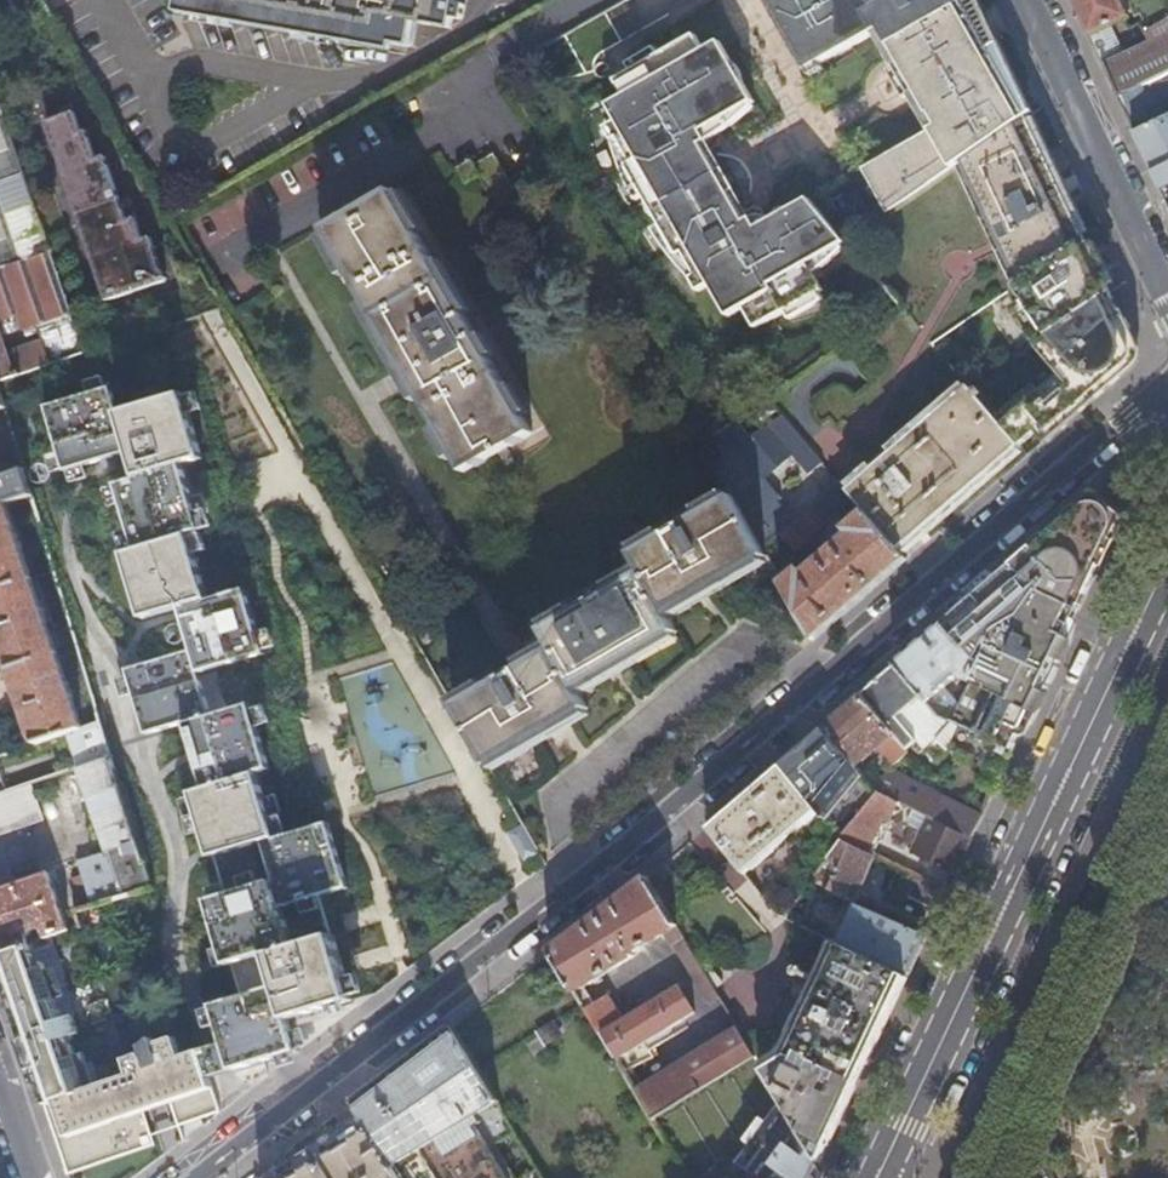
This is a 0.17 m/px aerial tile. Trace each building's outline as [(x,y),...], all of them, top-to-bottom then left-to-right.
[(176,12),(337,42),(338,35),(410,48),(415,23),(450,29),(455,0),(178,0),(176,12)] [(774,20),(778,18),(784,28),(780,31),(803,72),(805,72),(818,64),(872,33),(879,29),(886,41),(878,45),(891,68),(907,96),(920,119),(928,115),(934,126),(927,130),(858,169),(868,186),(872,184),(878,194),(874,197),(884,214),(915,193),(961,161),(1025,117),(958,0),(762,0),(774,20)] [(1088,37),(1096,33),(1127,17),(1119,0),(1070,0),(1088,37)] [(1143,17),(1139,19),(1147,33),(1160,25),(1165,33),(1149,41),(1109,60),(1101,64),(1110,85),(1133,132),(1134,135),(1160,122),(1167,118),(1167,0),(1134,0),(1143,17)] [(1119,0),(1127,17),(1132,15),(1125,0),(1119,0)] [(774,22),(770,24),(775,32),(779,29),(780,31),(784,28),(778,18),(774,20),(774,22)] [(879,29),(872,33),(878,45),(886,41),(879,29)] [(1096,33),(1088,37),(1101,64),(1109,60),(1096,33)] [(701,51),(692,35),(656,55),(627,72),(611,81),(621,97),(604,106),(613,122),(602,129),(610,142),(615,139),(628,163),(623,166),(640,196),(657,226),(674,256),(679,253),(693,277),(688,280),(695,294),(707,287),(725,319),(741,310),(752,329),(782,312),(815,293),(820,290),(810,274),(805,265),(838,246),(843,243),(806,199),(753,229),(747,219),(741,222),(697,146),(704,142),(698,132),(748,104),(751,102),(716,42),(701,51)] [(652,47),(623,64),(627,72),(656,55),(652,47)] [(805,72),(809,78),(821,70),(818,64),(805,72)] [(891,68),(886,71),(902,99),(907,96),(891,68)] [(749,107),(748,104),(698,132),(704,142),(722,130),(739,117),(749,107)] [(0,106),(0,267),(48,251),(31,199),(25,182),(1,109),(0,106)] [(78,108),(45,120),(104,301),(163,281),(148,237),(140,240),(126,197),(116,200),(104,157),(94,160),(78,108)] [(928,115),(920,119),(927,130),(934,126),(928,115)] [(1032,116),(1026,119),(1053,176),(1080,234),(1086,231),(1032,116)] [(1026,119),(1025,117),(961,161),(986,212),(1020,282),(1083,238),(1080,234),(1053,176),(1026,119)] [(1134,135),(1167,204),(1167,207),(1167,118),(1160,122),(1134,135)] [(615,139),(610,142),(610,143),(619,173),(632,200),(632,201),(640,196),(623,166),(628,163),(615,139)] [(438,152),(423,160),(428,169),(442,161),(438,152)] [(869,188),(865,190),(869,198),(874,195),(874,197),(878,194),(872,184),(868,186),(869,188)] [(392,189),(320,230),(462,471),(497,452),(504,465),(513,460),(506,447),(530,433),(392,189)] [(657,226),(649,230),(649,231),(667,257),(688,280),(693,277),(679,253),(674,256),(657,226)] [(1083,238),(1020,282),(1011,288),(1020,302),(1042,335),(1044,338),(1109,293),(1107,287),(1086,245),(1083,238)] [(1093,241),(1086,245),(1107,287),(1113,283),(1093,241)] [(839,248),(838,246),(805,265),(810,274),(821,266),(832,256),(839,248)] [(21,329),(69,313),(54,270),(48,251),(0,267),(0,321),(16,315),(21,329)] [(815,293),(782,312),(787,320),(820,301),(815,293)] [(1135,347),(1134,343),(1119,313),(1109,293),(1044,338),(1068,364),(1059,372),(1039,390),(1033,384),(1002,413),(1004,415),(1001,417),(1024,441),(1051,418),(1058,426),(1116,376),(1132,363),(1134,358),(1136,353),(1135,347)] [(1042,335),(1020,302),(1011,308),(1033,341),(1042,335)] [(69,313),(21,329),(16,315),(0,321),(0,341),(4,355),(40,343),(46,364),(82,352),(69,313)] [(1044,338),(1034,345),(1059,372),(1068,364),(1044,338)] [(3,379),(8,377),(46,364),(40,343),(4,355),(0,341),(0,380),(3,379)] [(858,502),(866,511),(890,539),(899,549),(943,510),(1024,441),(1001,417),(1004,415),(1002,413),(998,408),(999,407),(977,384),(973,387),(971,384),(969,385),(910,436),(847,490),(852,496),(858,502)] [(215,1005),(233,1067),(261,1059),(296,1049),(287,1018),(352,998),(333,934),(331,935),(319,895),(348,886),(328,821),(276,837),(256,772),(269,768),(250,702),(211,714),(198,673),(264,653),(244,587),(207,598),(188,533),(201,530),(181,464),(202,458),(182,393),(117,412),(109,386),(44,406),(64,471),(129,451),(137,477),(116,483),(136,549),(123,553),(143,618),(179,607),(191,649),(125,668),(145,734),(184,722),(204,787),(191,791),(211,857),(213,857),(225,895),(210,900),(230,965),(232,964),(242,996),(215,1005)] [(713,462),(731,494),(753,532),(762,547),(779,532),(837,479),(831,472),(766,400),(757,406),(711,437),(721,456),(713,462)] [(9,425),(0,428),(0,451),(1,455),(16,450),(9,425)] [(684,432),(677,436),(681,444),(689,441),(684,432)] [(3,502),(30,493),(22,468),(0,475),(0,503),(3,502)] [(837,479),(779,532),(793,548),(852,496),(847,490),(837,479)] [(550,645),(451,703),(478,748),(487,764),(586,707),(577,689),(677,630),(667,613),(767,556),(762,547),(753,532),(731,494),(604,566),(615,584),(541,627),(550,645)] [(1107,505),(1093,495),(1037,543),(1010,566),(1030,587),(1040,592),(1077,610),(1122,517),(1107,505)] [(3,502),(0,503),(0,641),(35,741),(66,730),(80,726),(71,696),(72,696),(66,679),(65,680),(44,621),(46,621),(40,605),(39,605),(19,548),(20,548),(14,531),(13,532),(3,502)] [(782,585),(812,638),(862,595),(885,575),(906,557),(899,549),(890,539),(866,511),(847,528),(851,532),(839,543),(835,539),(827,546),(830,550),(802,575),(797,571),(783,584),(782,585)] [(555,532),(544,538),(549,547),(560,541),(555,532)] [(957,706),(949,723),(1010,752),(1026,720),(1037,696),(1066,635),(1077,610),(1040,592),(1030,587),(1010,566),(996,578),(961,608),(953,615),(942,624),(977,667),(968,682),(967,682),(956,704),(957,706)] [(949,610),(953,615),(961,608),(996,578),(992,574),(986,573),(950,605),(949,610)] [(907,654),(893,666),(938,718),(949,723),(957,706),(956,704),(942,690),(955,677),(967,682),(968,682),(977,667),(942,624),(930,634),(907,654)] [(411,635),(418,645),(431,637),(425,627),(411,635)] [(1037,696),(1026,720),(1030,723),(1037,718),(1072,645),(1071,637),(1066,635),(1037,696)] [(893,666),(858,696),(905,749),(910,745),(920,756),(937,741),(948,751),(951,746),(978,758),(975,764),(999,776),(1010,752),(949,723),(938,718),(893,666)] [(858,696),(822,727),(859,770),(867,764),(863,759),(878,746),(893,764),(907,752),(905,749),(858,696)] [(80,726),(66,730),(78,764),(109,754),(97,720),(80,726)] [(822,727),(778,765),(814,806),(841,837),(877,791),(870,783),(859,770),(822,727)] [(135,844),(109,754),(78,764),(77,765),(105,851),(76,861),(80,875),(73,878),(82,908),(148,886),(135,844)] [(733,804),(705,828),(742,871),(778,839),(814,806),(778,765),(741,796),(733,804)] [(870,783),(877,791),(895,801),(901,804),(920,814),(927,818),(969,840),(985,808),(976,803),(971,812),(887,769),(870,783)] [(43,817),(31,781),(0,792),(0,832),(43,817)] [(877,791),(841,837),(871,853),(895,801),(877,791)] [(916,823),(920,814),(901,804),(897,813),(916,823)] [(909,853),(953,876),(969,840),(927,818),(918,835),(912,832),(908,839),(909,840),(908,844),(913,846),(909,853)] [(506,833),(523,861),(537,853),(520,824),(506,833)] [(841,837),(812,879),(852,899),(874,855),(871,853),(841,837)] [(665,862),(647,877),(663,904),(686,888),(665,862)] [(34,940),(32,934),(30,934),(31,929),(41,925),(45,937),(50,935),(67,929),(47,871),(0,887),(0,952),(28,942),(34,940)] [(898,891),(936,911),(945,892),(907,872),(898,891)] [(600,913),(551,950),(618,1060),(646,1043),(697,1012),(680,985),(622,1020),(608,996),(596,1004),(585,987),(636,956),(634,953),(644,947),(657,939),(665,935),(673,947),(685,940),(663,904),(647,877),(643,881),(600,913)] [(861,904),(840,946),(905,977),(914,959),(925,935),(861,904)] [(79,925),(76,917),(69,919),(72,927),(79,925)] [(701,967),(696,958),(685,940),(673,947),(689,975),(701,967)] [(0,952),(0,979),(0,980),(4,990),(13,1017),(17,1027),(20,1037),(26,1054),(34,1077),(40,1094),(43,1103),(87,1088),(75,1056),(69,1036),(77,1033),(71,1015),(62,1018),(43,963),(36,965),(28,942),(0,952)] [(784,1051),(761,1066),(784,1101),(820,1157),(837,1121),(905,977),(840,946),(837,944),(784,1051)] [(701,967),(711,984),(720,977),(701,955),(696,958),(701,967)] [(552,1019),(533,1029),(541,1046),(560,1036),(552,1019)] [(353,1101),(362,1116),(393,1166),(416,1153),(432,1177),(544,1177),(452,1025),(404,1062),(353,1101)] [(739,1030),(637,1091),(654,1120),(756,1058),(739,1030)] [(208,1077),(198,1050),(180,1056),(173,1036),(155,1043),(152,1037),(125,1058),(130,1073),(123,1075),(100,1083),(87,1088),(43,1103),(69,1177),(132,1177),(156,1159),(138,1107),(164,1098),(174,1127),(221,1110),(208,1077)] [(646,1043),(618,1060),(626,1074),(654,1056),(646,1043)] [(75,1056),(87,1088),(100,1083),(92,1059),(87,1061),(86,1058),(80,1054),(75,1056)] [(772,1117),(766,1112),(750,1135),(757,1139),(740,1163),(749,1170),(743,1177),(815,1177),(817,1174),(823,1177),(827,1169),(820,1158),(820,1157),(784,1101),(772,1117)] [(400,1177),(393,1166),(362,1116),(279,1169),(265,1177),(400,1177)] [(711,1168),(695,1177),(717,1177),(711,1168)]
